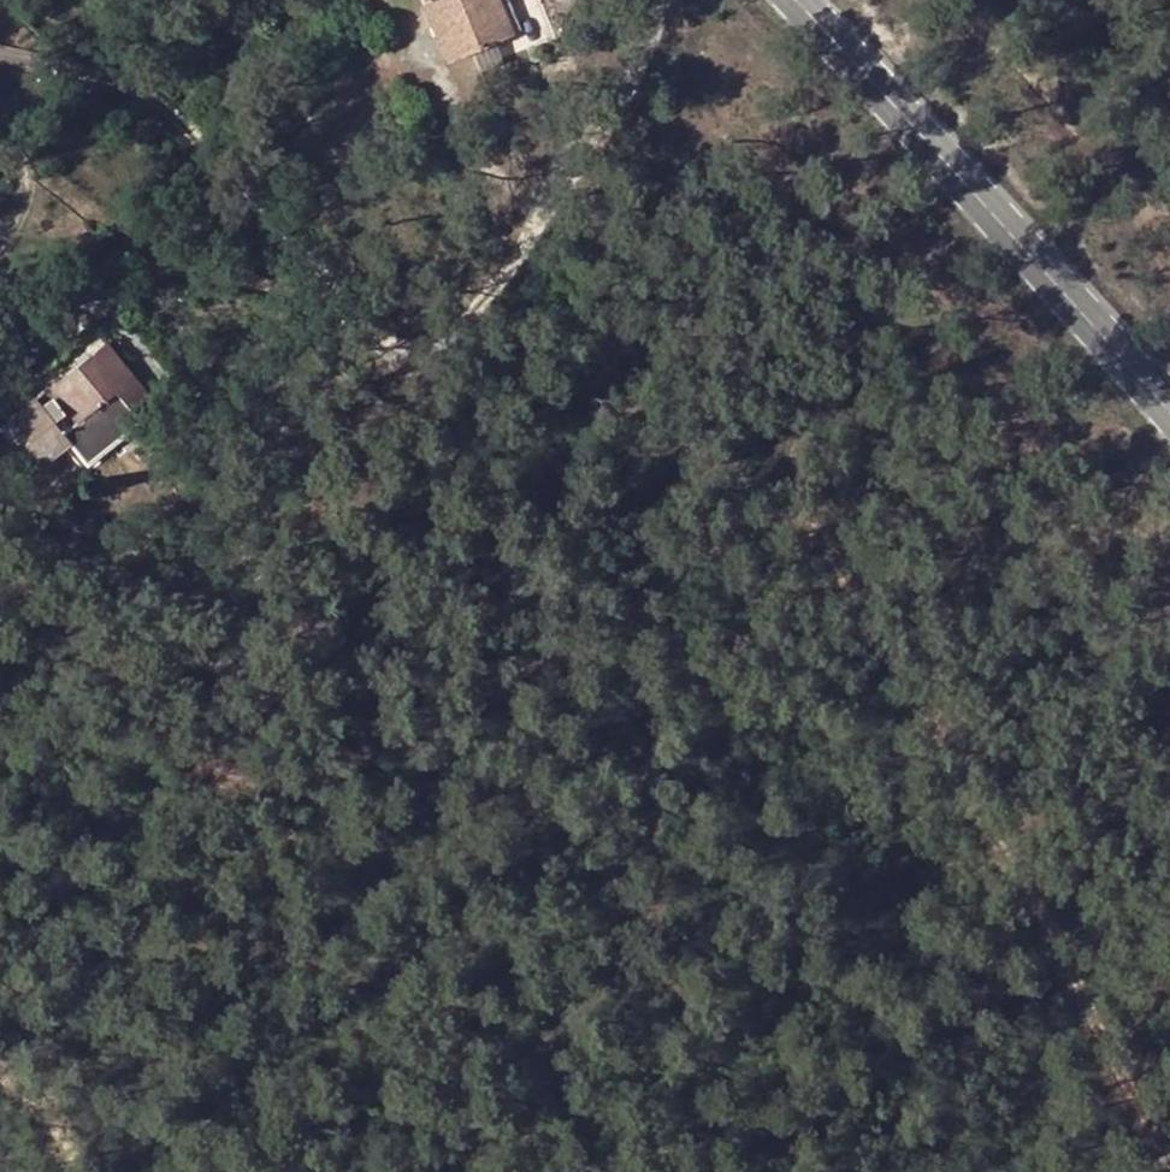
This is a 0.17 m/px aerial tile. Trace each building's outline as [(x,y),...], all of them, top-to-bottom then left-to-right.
[(449,64),(514,35),(499,0),(423,0),(449,64)] [(0,430),(0,432),(37,472),(71,445),(87,465),(105,450),(97,439),(132,413),(151,398),(108,344),(0,430)] [(97,439),(105,450),(140,422),(132,413),(97,439)] [(208,644),(203,650),(220,668),(227,661),(208,644)] [(227,661),(220,668),(238,687),(246,677),(227,661)]
